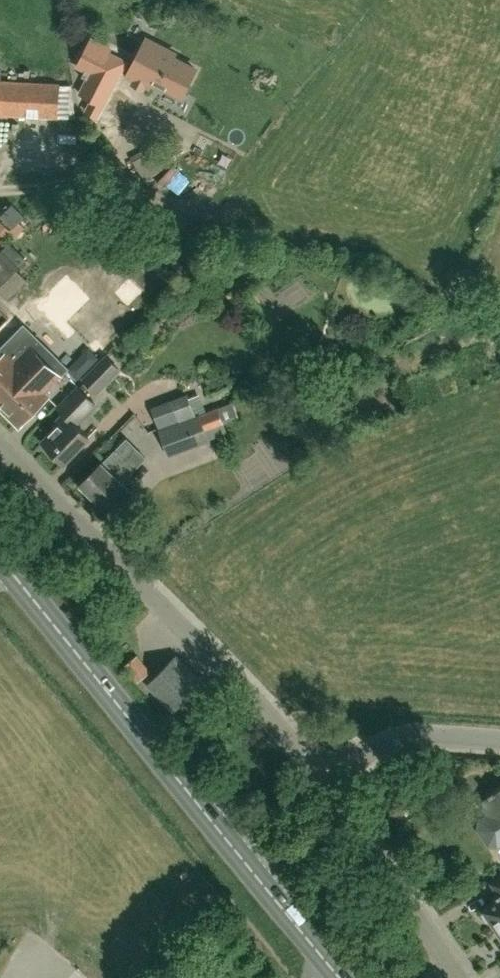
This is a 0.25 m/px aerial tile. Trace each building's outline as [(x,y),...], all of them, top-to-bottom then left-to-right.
[(182,96),(196,69),(174,57),(175,54),(146,39),(127,76),(149,87),(153,81),(182,96)] [(109,52),(104,62),(85,51),(77,65),(91,72),(80,92),(103,104),(126,61),(109,52)] [(58,116),(60,84),(2,81),(0,81),(0,113),(58,116)] [(13,228),(24,216),(11,204),(0,215),(13,228)] [(10,230),(0,219),(0,240),(10,230)] [(11,282),(21,273),(18,270),(30,259),(14,243),(0,256),(0,271),(11,282)] [(160,256),(152,266),(162,274),(170,264),(160,256)] [(9,373),(21,384),(3,402),(23,422),(48,395),(44,391),(67,368),(33,333),(9,357),(5,353),(0,358),(0,382),(9,373)] [(95,393),(121,369),(106,354),(81,378),(95,393)] [(3,402),(21,384),(9,373),(0,382),(0,402),(3,402)] [(43,441),(51,449),(48,452),(60,464),(63,461),(64,462),(89,437),(74,422),(93,403),(94,404),(95,403),(79,387),(58,408),(64,414),(52,426),(55,429),(43,441)] [(159,429),(158,430),(168,455),(210,439),(206,428),(223,421),(217,407),(207,411),(195,415),(159,429)] [(92,499),(94,497),(107,510),(129,488),(122,481),(146,457),(127,438),(103,463),(102,462),(80,484),(81,484),(79,486),(92,499)] [(183,462),(200,457),(196,446),(179,452),(183,462)] [(138,655),(126,665),(139,681),(151,671),(138,655)] [(203,681),(177,656),(156,677),(157,678),(150,685),(174,709),(181,702),(182,702),(203,681)] [(499,846),(499,789),(480,802),(488,815),(480,820),(479,828),(490,845),(498,847),(499,846)] [(493,884),(499,892),(492,897),(495,901),(485,908),(486,910),(484,911),(490,920),(492,919),(499,929),(499,928),(499,877),(493,882),(493,884)]
